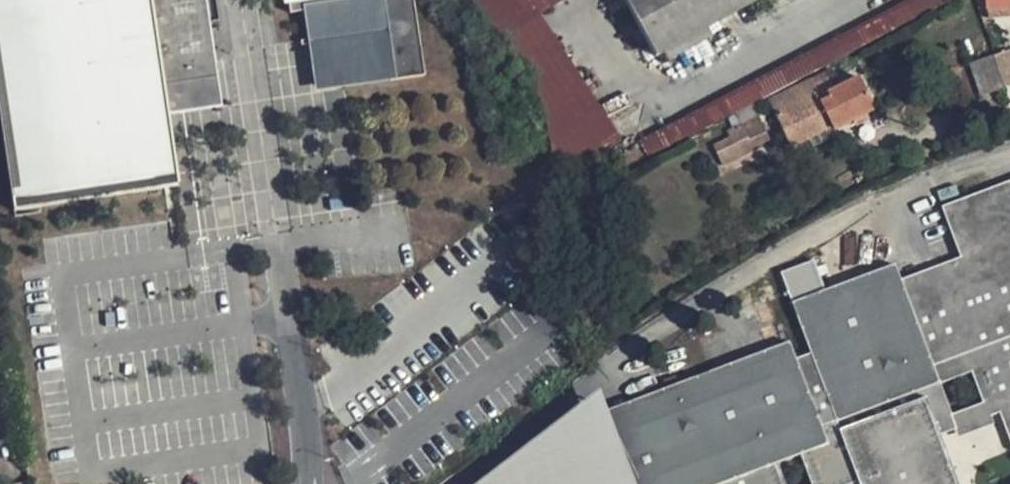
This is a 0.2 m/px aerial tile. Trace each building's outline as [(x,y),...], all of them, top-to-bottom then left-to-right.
[(9,206),(176,180),(161,81),(211,72),(209,57),(196,59),(187,0),(0,0),(0,144),(9,206)] [(306,30),(313,77),(383,66),(418,61),(408,0),(301,0),(306,30)] [(474,10),(482,23),(493,41),(534,15),(558,0),(467,0),(474,10)] [(652,58),(761,0),(622,0),(652,58)] [(636,147),(643,161),(725,118),(950,0),(915,0),(636,147)] [(985,5),(985,15),(1009,15),(1009,3),(985,5)] [(618,147),(534,15),(493,41),(548,132),(549,141),(555,180),(618,147)] [(992,53),(1002,86),(1009,83),(1009,47),(992,53)] [(988,54),(968,60),(978,93),(998,86),(988,54)] [(830,71),(769,101),(790,145),(830,126),(833,132),(874,111),(858,79),(839,88),(830,71)] [(740,152),(769,139),(754,110),(737,118),(742,130),(732,134),(727,137),(736,154),(740,152)] [(939,432),(952,427),(955,435),(991,421),(989,413),(998,410),(1009,443),(1009,181),(941,206),(961,257),(899,279),(894,264),(792,301),(810,352),(797,357),(790,340),(604,410),(599,391),(478,483),(958,483),(939,432)]
